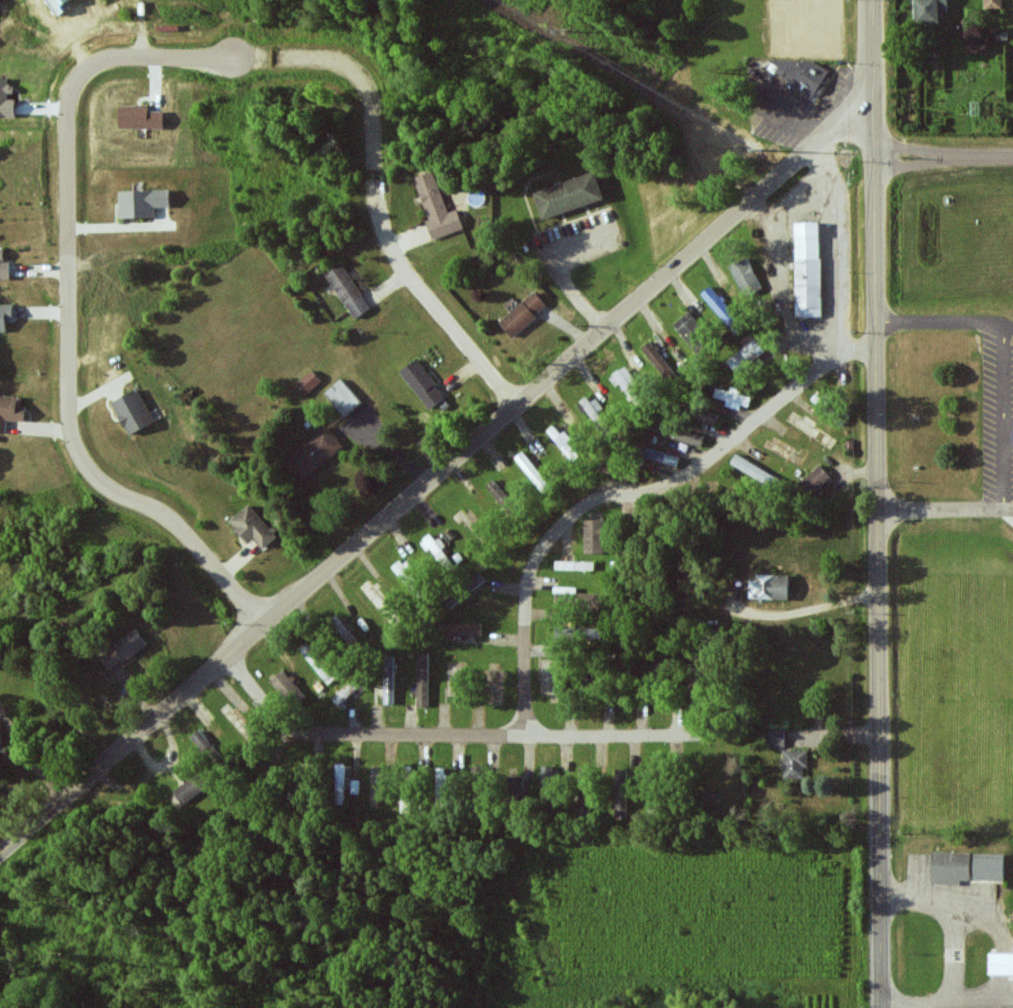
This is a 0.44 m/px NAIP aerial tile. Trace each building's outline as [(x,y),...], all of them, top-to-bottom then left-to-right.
[(71,0),(48,0),(58,16),(72,7),(68,2),(71,0)] [(942,22),(942,10),(950,10),(950,0),(916,0),(917,23),(942,22)] [(985,8),(1003,8),(1003,0),(985,0),(985,8)] [(822,63),(771,60),(770,76),(790,77),(789,92),(821,94),(822,63)] [(16,117),(15,97),(13,97),(13,84),(8,84),(8,78),(0,78),(0,117),(16,117)] [(164,128),(164,111),(149,112),(149,105),(119,105),(120,129),(164,128)] [(429,220),(427,220),(433,240),(464,230),(457,210),(449,213),(435,171),(415,177),(429,220)] [(605,200),(597,173),(535,191),(543,219),(605,200)] [(172,207),(171,190),(120,191),(120,219),(156,218),(155,207),(172,207)] [(821,223),(796,223),(797,317),(822,317),(821,223)] [(11,279),(10,262),(5,263),(4,249),(0,249),(0,279),(11,279)] [(730,266),(745,297),(763,289),(748,257),(730,266)] [(356,320),(372,309),(342,264),(326,275),(356,320)] [(746,327),(711,286),(702,294),(736,335),(746,327)] [(549,305),(535,291),(500,323),(513,338),(549,305)] [(7,332),(7,321),(14,321),(14,304),(0,304),(0,332),(7,332)] [(673,326),(695,350),(711,336),(689,312),(673,326)] [(740,341),(745,348),(727,360),(736,373),(766,354),(753,333),(740,341)] [(667,378),(675,372),(650,341),(642,348),(667,378)] [(400,372),(431,411),(446,398),(416,360),(400,372)] [(295,384),(305,396),(322,382),(312,370),(295,384)] [(325,394),(345,416),(361,402),(341,379),(325,394)] [(726,405),(749,411),(752,398),(740,394),(741,389),(732,386),(730,392),(717,388),(714,398),(727,401),(726,405)] [(113,401),(128,435),(154,423),(140,389),(113,401)] [(0,395),(0,434),(6,434),(7,420),(25,421),(26,406),(22,406),(22,397),(0,395)] [(606,417),(594,396),(582,402),(594,424),(606,417)] [(695,417),(715,425),(719,416),(699,408),(695,417)] [(675,439),(700,445),(702,436),(653,423),(651,430),(675,436),(675,439)] [(548,430),(572,461),(578,456),(554,425),(548,430)] [(285,460),(301,482),(345,448),(328,427),(285,460)] [(647,458),(678,467),(681,458),(650,448),(647,458)] [(517,456),(542,496),(551,490),(526,450),(517,456)] [(780,480),(737,454),(731,464),(774,490),(780,480)] [(832,478),(821,465),(799,486),(810,498),(832,478)] [(488,484),(500,505),(508,500),(496,480),(488,484)] [(279,536),(249,505),(229,523),(249,545),(255,539),(265,549),(279,536)] [(606,553),(606,520),(585,520),(585,554),(606,553)] [(420,541),(426,551),(432,548),(445,570),(452,566),(433,533),(420,541)] [(466,583),(470,590),(485,582),(481,574),(466,583)] [(751,600),(790,601),(791,575),(759,575),(759,580),(751,580),(751,600)] [(577,588),(556,587),(556,602),(582,602),(582,606),(605,606),(605,594),(577,594),(577,588)] [(444,634),(482,635),(483,624),(444,623),(444,634)] [(99,656),(111,672),(148,644),(135,628),(99,656)] [(605,628),(580,628),(580,640),(605,640),(605,628)] [(329,664),(322,655),(319,657),(307,642),(299,648),(329,685),(337,678),(327,666),(329,664)] [(429,653),(418,653),(418,707),(430,706),(429,653)] [(385,705),(395,705),(394,657),(383,657),(385,705)] [(271,682),(289,703),(302,692),(283,671),(271,682)] [(333,699),(339,706),(356,690),(350,683),(333,699)] [(771,747),(786,747),(785,729),(771,729),(771,747)] [(214,765),(222,758),(200,731),(191,738),(214,765)] [(810,768),(810,750),(785,751),(785,759),(784,759),(784,781),(806,781),(805,768),(810,768)] [(334,805),(345,805),(346,764),(335,764),(334,805)] [(557,800),(557,766),(543,767),(543,801),(557,800)] [(435,807),(445,807),(446,769),(436,769),(435,807)] [(616,815),(628,815),(629,770),(617,769),(616,815)] [(204,789),(194,776),(174,792),(183,805),(204,789)] [(504,799),(523,800),(524,778),(505,777),(504,799)] [(934,885),(935,853),(972,854),(972,881),(963,880),(963,885),(934,885)] [(978,881),(978,853),(1011,854),(1010,882),(978,881)] [(991,954),(991,976),(1012,976),(1012,955),(991,954)]
